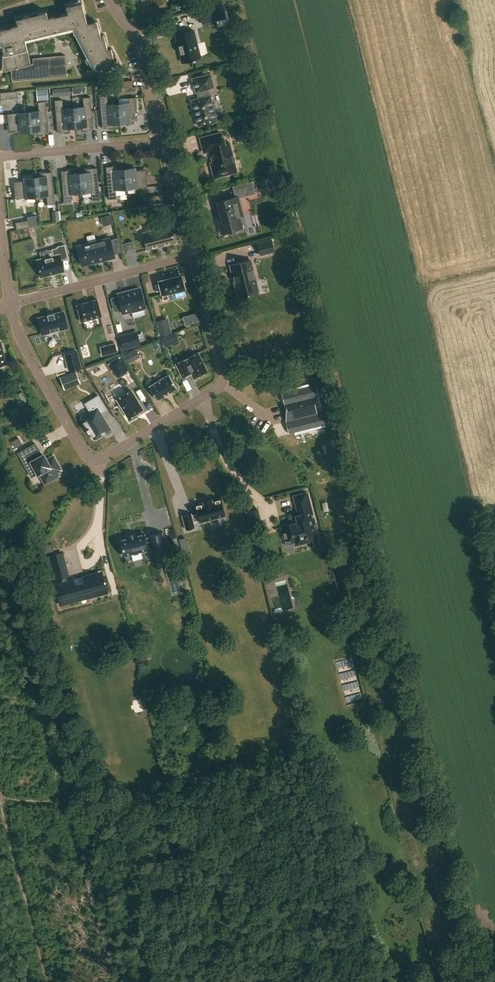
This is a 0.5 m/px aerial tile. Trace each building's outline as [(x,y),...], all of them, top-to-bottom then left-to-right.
[(184,10),(194,7),(192,0),(182,0),(184,10)] [(2,54),(2,64),(8,63),(9,68),(5,69),(6,70),(10,69),(11,81),(66,76),(64,55),(31,58),(32,64),(31,64),(27,50),(25,39),(74,27),(95,68),(95,69),(119,63),(115,54),(109,56),(103,35),(100,36),(96,21),(89,23),(86,24),(81,4),(76,5),(74,1),(65,6),(67,13),(59,15),(60,18),(54,20),(54,16),(47,18),(45,11),(36,13),(37,17),(32,18),(31,15),(21,17),(22,20),(16,22),(17,25),(10,26),(11,30),(5,31),(5,28),(0,29),(0,45),(1,45),(3,54),(2,54)] [(195,14),(198,24),(212,20),(209,10),(195,14)] [(194,58),(199,57),(196,45),(198,44),(195,31),(185,33),(185,35),(176,37),(182,62),(193,60),(193,61),(195,60),(194,58)] [(198,127),(214,123),(207,95),(202,97),(200,91),(210,88),(206,75),(192,78),(195,92),(197,92),(198,98),(191,100),(198,127)] [(133,87),(132,80),(119,82),(120,89),(133,87)] [(52,89),(53,95),(59,94),(59,96),(71,95),(70,88),(52,89)] [(1,100),(17,98),(17,91),(0,93),(1,100)] [(113,124),(120,124),(118,103),(108,104),(107,96),(100,96),(102,128),(113,127),(113,124)] [(73,107),(75,127),(82,127),(82,130),(93,129),(90,97),(83,98),(84,106),(73,107)] [(128,102),(118,103),(120,124),(132,123),(131,118),(134,117),(134,113),(137,113),(136,97),(128,98),(128,102)] [(68,128),(75,127),(73,107),(63,108),(62,100),(55,100),(58,132),(68,132),(68,128)] [(29,112),(30,131),(37,131),(37,134),(48,133),(45,101),(38,102),(39,111),(29,112)] [(30,131),(29,112),(7,114),(9,130),(18,130),(19,132),(30,131)] [(230,126),(233,137),(244,134),(241,123),(230,126)] [(211,168),(213,174),(215,175),(215,176),(235,171),(228,143),(223,145),(221,134),(201,139),(204,151),(210,150),(212,158),(213,159),(214,163),(212,164),(212,166),(211,168)] [(126,188),(124,169),(117,169),(117,166),(106,167),(109,199),(117,199),(116,189),(126,188)] [(124,169),(126,188),(147,187),(146,170),(137,171),(136,167),(124,169)] [(79,173),(81,193),(92,192),(92,201),(99,200),(97,168),(86,169),(86,172),(79,173)] [(81,193),(79,173),(73,173),(72,170),(61,171),(64,203),(72,203),(71,194),(81,193)] [(34,177),(36,197),(47,196),(48,205),(55,204),(52,172),(41,173),(41,176),(34,177)] [(15,199),(36,197),(34,177),(23,178),(23,181),(14,182),(15,199)] [(163,202),(162,195),(149,197),(150,204),(163,202)] [(217,202),(220,214),(217,215),(221,233),(240,228),(237,219),(242,218),(241,215),(243,215),(239,199),(237,199),(237,196),(217,202)] [(164,209),(163,203),(151,205),(151,206),(152,211),(164,209)] [(113,222),(111,215),(100,217),(102,224),(113,222)] [(28,220),(15,222),(17,229),(29,227),(28,220)] [(147,249),(175,242),(171,226),(143,233),(147,249)] [(77,245),(82,265),(114,256),(109,237),(77,245)] [(257,242),(260,255),(275,251),(272,239),(257,242)] [(61,259),(68,257),(65,244),(58,246),(58,247),(52,249),(54,256),(37,260),(41,277),(64,271),(61,259)] [(251,265),(250,260),(230,265),(232,271),(231,272),(232,276),(234,276),(235,281),(235,282),(239,297),(258,292),(254,278),(255,278),(252,265),(251,265)] [(172,277),(158,281),(164,300),(168,299),(167,293),(185,288),(183,282),(185,281),(183,272),(171,275),(172,277)] [(123,316),(146,310),(140,289),(117,294),(118,297),(121,310),(123,316)] [(97,299),(77,305),(81,322),(102,316),(97,299)] [(47,316),(37,318),(41,334),(68,327),(64,311),(54,314),(54,312),(47,314),(47,316)] [(164,328),(162,320),(156,321),(160,336),(171,333),(170,327),(164,328)] [(120,338),(123,350),(140,345),(137,333),(120,338)] [(171,345),(167,337),(161,340),(165,348),(171,345)] [(100,347),(102,356),(117,352),(115,343),(100,347)] [(129,364),(136,360),(133,356),(138,354),(135,349),(124,356),(129,364)] [(68,370),(82,367),(77,351),(64,354),(68,370)] [(189,370),(193,378),(207,371),(198,352),(176,364),(181,374),(189,370)] [(120,357),(108,364),(111,371),(113,369),(118,377),(128,371),(120,357)] [(76,373),(60,379),(64,388),(79,382),(76,373)] [(168,375),(150,386),(158,401),(177,389),(168,375)] [(287,421),(290,433),(329,423),(326,411),(316,414),(312,397),(317,396),(314,384),(283,392),(289,417),(292,416),(293,419),(287,421)] [(131,390),(117,399),(128,417),(142,409),(131,390)] [(22,392),(16,395),(20,404),(27,401),(22,392)] [(90,413),(82,418),(88,428),(86,429),(92,439),(93,439),(95,440),(97,439),(103,436),(102,434),(110,429),(100,414),(107,410),(98,395),(84,403),(90,413)] [(19,438),(11,442),(15,448),(22,444),(19,438)] [(18,453),(27,470),(34,467),(38,474),(39,473),(45,483),(59,476),(57,472),(61,470),(53,456),(46,460),(43,455),(42,455),(35,443),(18,453)] [(195,503),(184,508),(187,518),(215,507),(224,504),(216,485),(206,489),(205,486),(196,490),(197,492),(195,493),(192,494),(195,503)] [(307,495),(294,498),(299,520),(286,523),(291,543),(318,536),(307,495)] [(128,539),(122,540),(120,541),(124,555),(147,549),(148,552),(153,551),(155,558),(167,555),(161,533),(149,536),(150,537),(145,538),(144,535),(136,537),(135,534),(127,536),(128,539)] [(187,543),(186,536),(179,538),(181,545),(187,543)] [(176,538),(170,539),(172,547),(179,545),(176,538)] [(70,575),(60,578),(62,586),(65,585),(66,589),(58,591),(61,604),(104,593),(100,579),(70,587),(69,584),(72,583),(70,575)]
